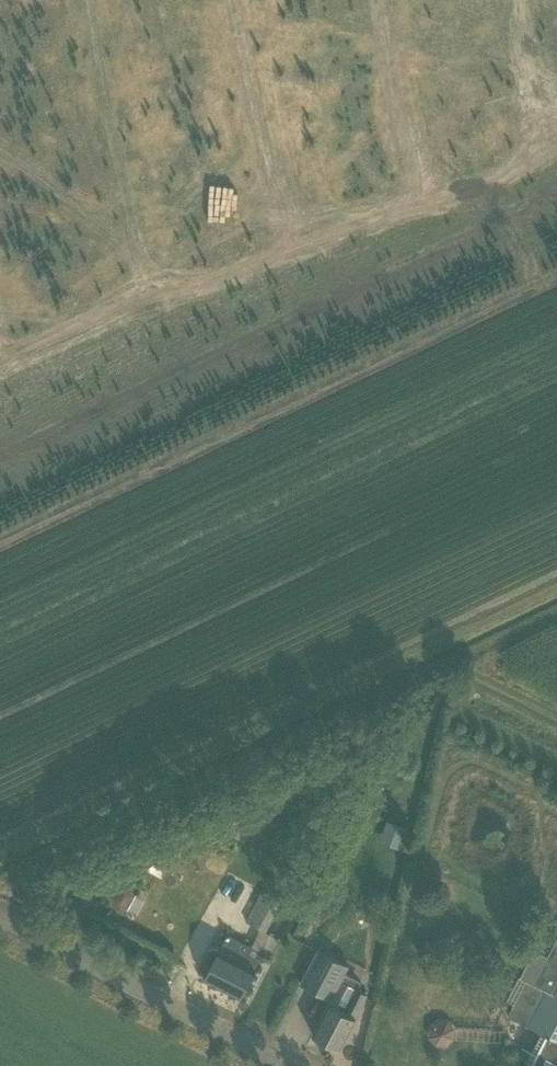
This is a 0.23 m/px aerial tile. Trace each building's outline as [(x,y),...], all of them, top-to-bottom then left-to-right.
[(239,810),(218,818),(222,829),(243,821),(239,810)] [(387,821),(383,833),(404,840),(408,828),(387,821)] [(112,897),(113,905),(121,910),(129,905),(135,896),(133,887),(125,883),(117,887),(112,897)] [(238,916),(261,929),(266,932),(282,900),(261,889),(252,909),(243,905),(238,916)] [(204,978),(240,997),(263,952),(228,934),(220,949),(219,949),(215,947),(210,949),(206,957),(207,962),(212,964),(205,977),(204,978)] [(534,983),(548,990),(539,1008),(556,1017),(556,939),(534,983)] [(318,949),(300,983),(330,998),(349,964),(318,949)] [(328,1002),(313,1034),(340,1048),(368,995),(356,988),(344,1011),(328,1002)] [(539,1008),(530,1025),(547,1034),(533,1063),(527,1060),(524,1065),(556,1065),(556,1017),(539,1008)] [(435,1045),(446,1045),(454,1038),(455,1027),(448,1020),(437,1019),(429,1026),(428,1037),(435,1045)]
